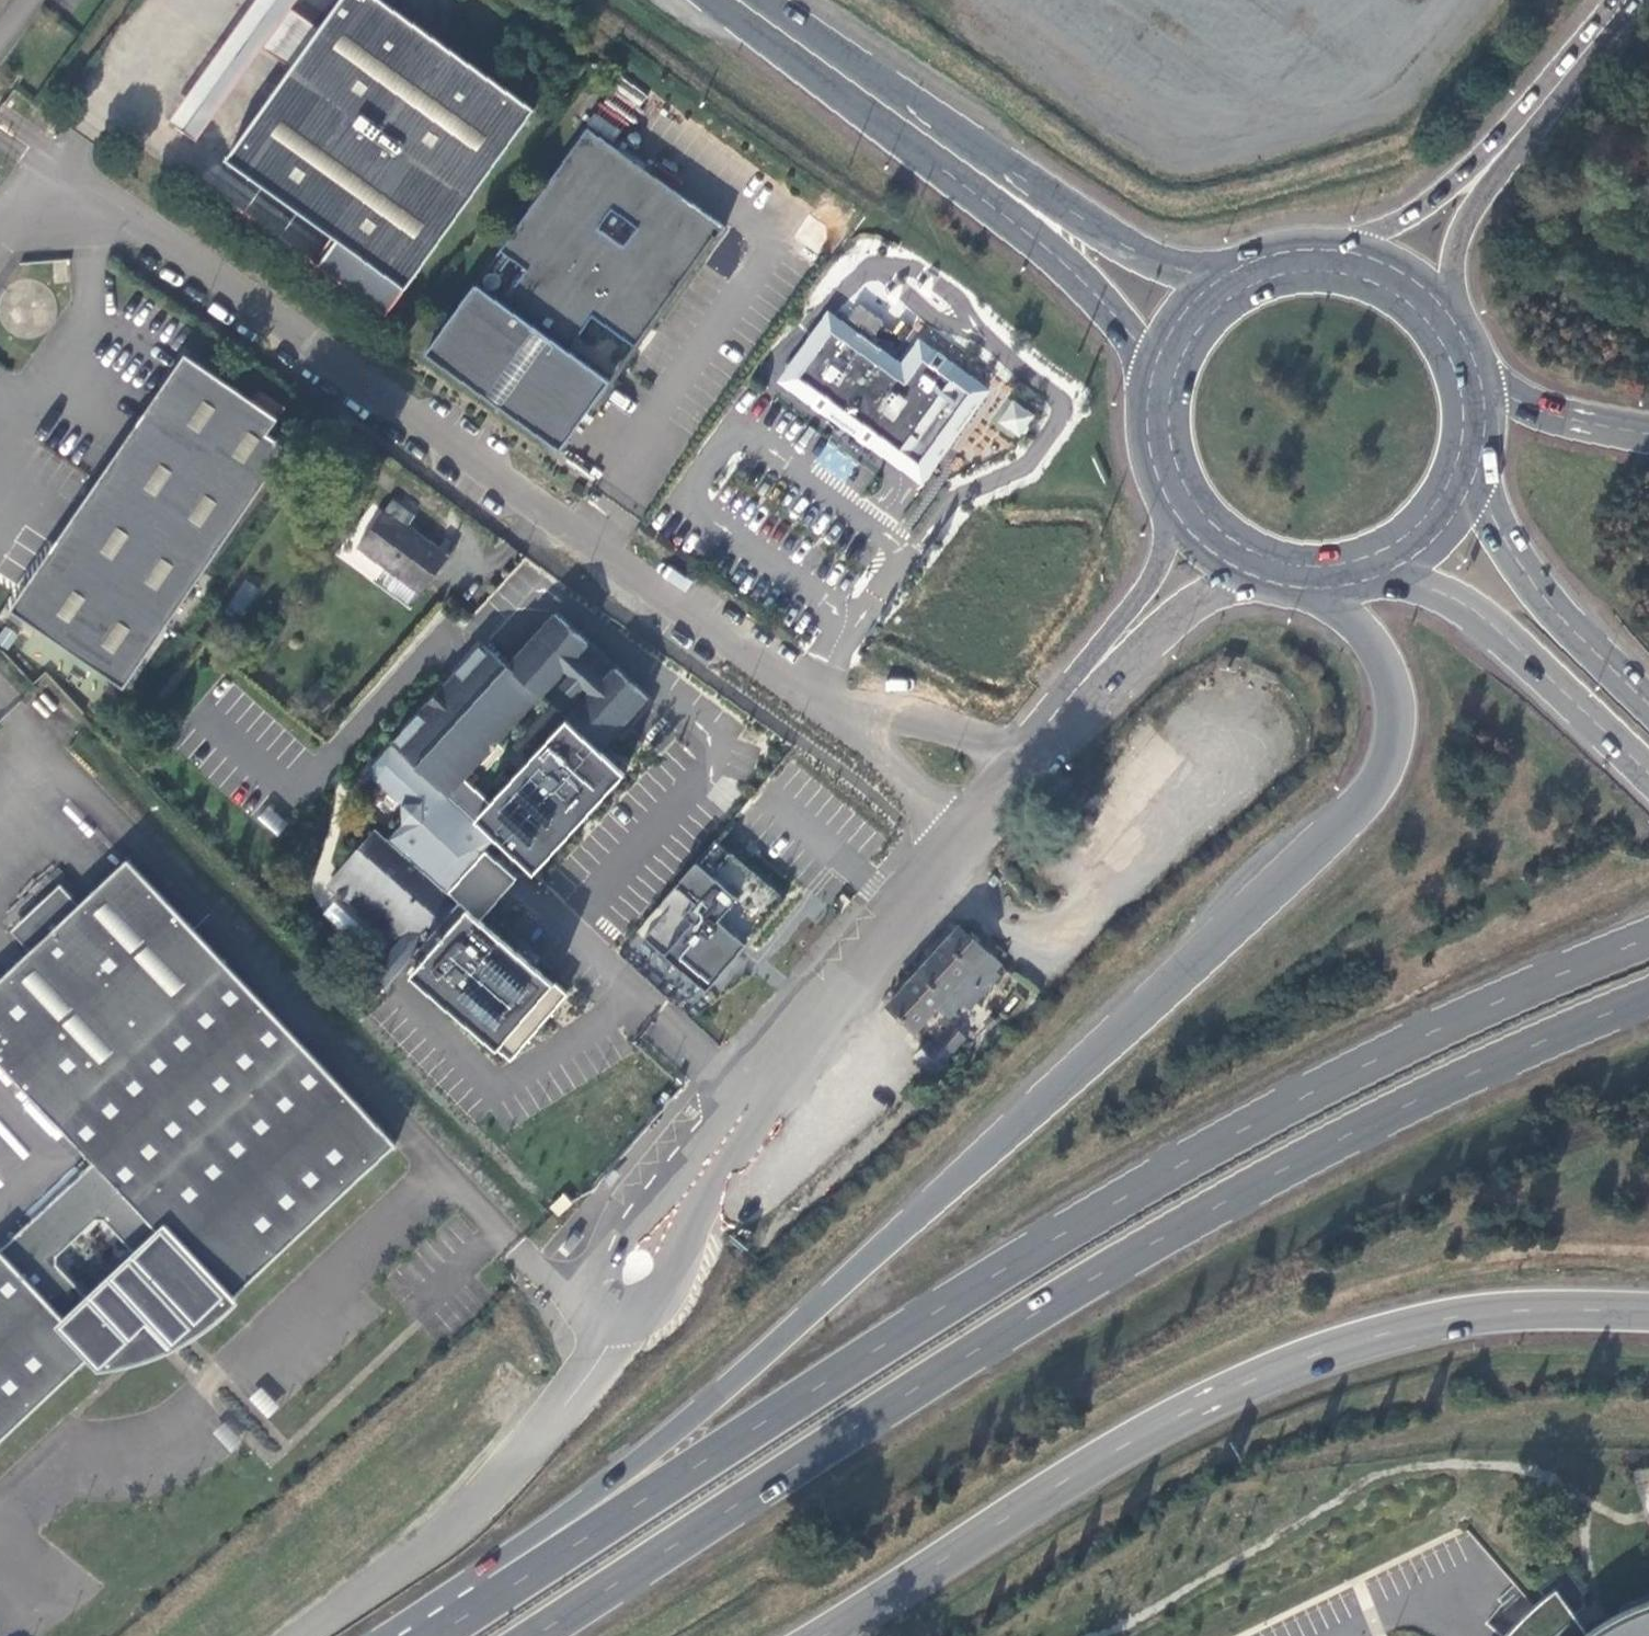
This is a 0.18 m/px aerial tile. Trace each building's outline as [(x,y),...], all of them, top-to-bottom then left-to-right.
[(173,121),(192,135),(237,72),(272,97),(297,62),(262,37),(288,0),(260,0),(173,121)] [(407,288),(535,109),(391,6),(396,0),(307,0),(330,16),(297,62),(272,97),(228,159),(330,233),(407,288)] [(477,284),(427,354),(562,452),(600,398),(612,381),(570,351),(594,317),(637,347),(715,238),(717,239),(727,227),(658,177),(589,127),(501,250),(528,270),(503,303),(477,284)] [(407,288),(330,233),(310,259),(388,315),(407,288)] [(496,272),(492,271),(489,272),(487,274),(485,277),(484,280),(485,283),(486,286),(489,288),(492,289),(496,289),(498,287),(501,285),(502,282),(502,279),(501,276),(499,273),(496,272)] [(860,304),(850,318),(876,336),(886,322),(860,304)] [(825,334),(820,330),(804,347),(812,352),(793,379),(925,473),(985,390),(921,344),(903,368),(835,320),(825,334)] [(176,614),(289,449),(266,433),(277,418),(185,355),(19,597),(10,610),(124,689),(176,614)] [(1020,439),(1035,412),(1009,398),(994,425),(1020,439)] [(328,441),(335,431),(319,420),(312,429),(328,441)] [(828,442),(817,461),(844,477),(855,458),(828,442)] [(392,500),(359,545),(388,566),(423,593),(456,548),(445,540),(438,549),(406,526),(413,515),(392,500)] [(412,607),(423,593),(388,566),(377,581),(412,607)] [(241,613),(256,588),(244,581),(229,606),(241,613)] [(461,875),(459,855),(480,853),(480,855),(495,838),(534,873),(627,771),(602,749),(626,722),(649,697),(556,612),(507,665),(483,643),(374,764),(374,778),(402,803),(404,822),(388,839),(377,830),(330,884),(398,944),(412,957),(460,902),(447,891),(462,875),(461,875)] [(255,820),(278,835),(288,819),(265,805),(255,820)] [(462,875),(481,874),(480,855),(480,853),(459,855),(461,875),(462,875)] [(680,880),(659,905),(685,927),(663,953),(682,969),(703,944),(711,951),(718,942),(739,960),(753,943),(724,918),(760,875),(744,860),(735,870),(720,857),(693,889),(680,880)] [(129,859),(81,904),(32,950),(0,980),(0,1064),(93,1163),(0,1250),(0,1441),(94,1352),(102,1361),(126,1339),(138,1352),(187,1307),(177,1296),(198,1276),(227,1306),(398,1146),(129,859)] [(32,950),(81,904),(61,883),(12,930),(32,950)] [(463,911),(408,973),(499,1054),(556,988),(463,911)] [(1001,962),(960,926),(888,1005),(915,1030),(937,1005),(949,1016),(962,1001),(964,1003),(974,991),(980,996),(993,982),(988,977),(1001,962)] [(392,980),(412,957),(398,944),(373,973),(387,985),(388,985),(392,980)] [(392,980),(388,985),(397,993),(401,988),(392,980)] [(387,985),(376,998),(386,1006),(397,993),(388,985),(387,985)] [(949,1060),(947,1058),(966,1037),(954,1026),(934,1047),(927,1041),(915,1055),(937,1075),(949,1060)] [(564,1193),(550,1206),(558,1215),(572,1202),(564,1193)] [(260,1387),(248,1399),(266,1418),(279,1407),(260,1387)] [(1544,1597),(1502,1635),(1584,1635),(1544,1597)] [(1590,1629),(1585,1635),(1648,1635),(1648,1598),(1590,1629)]
